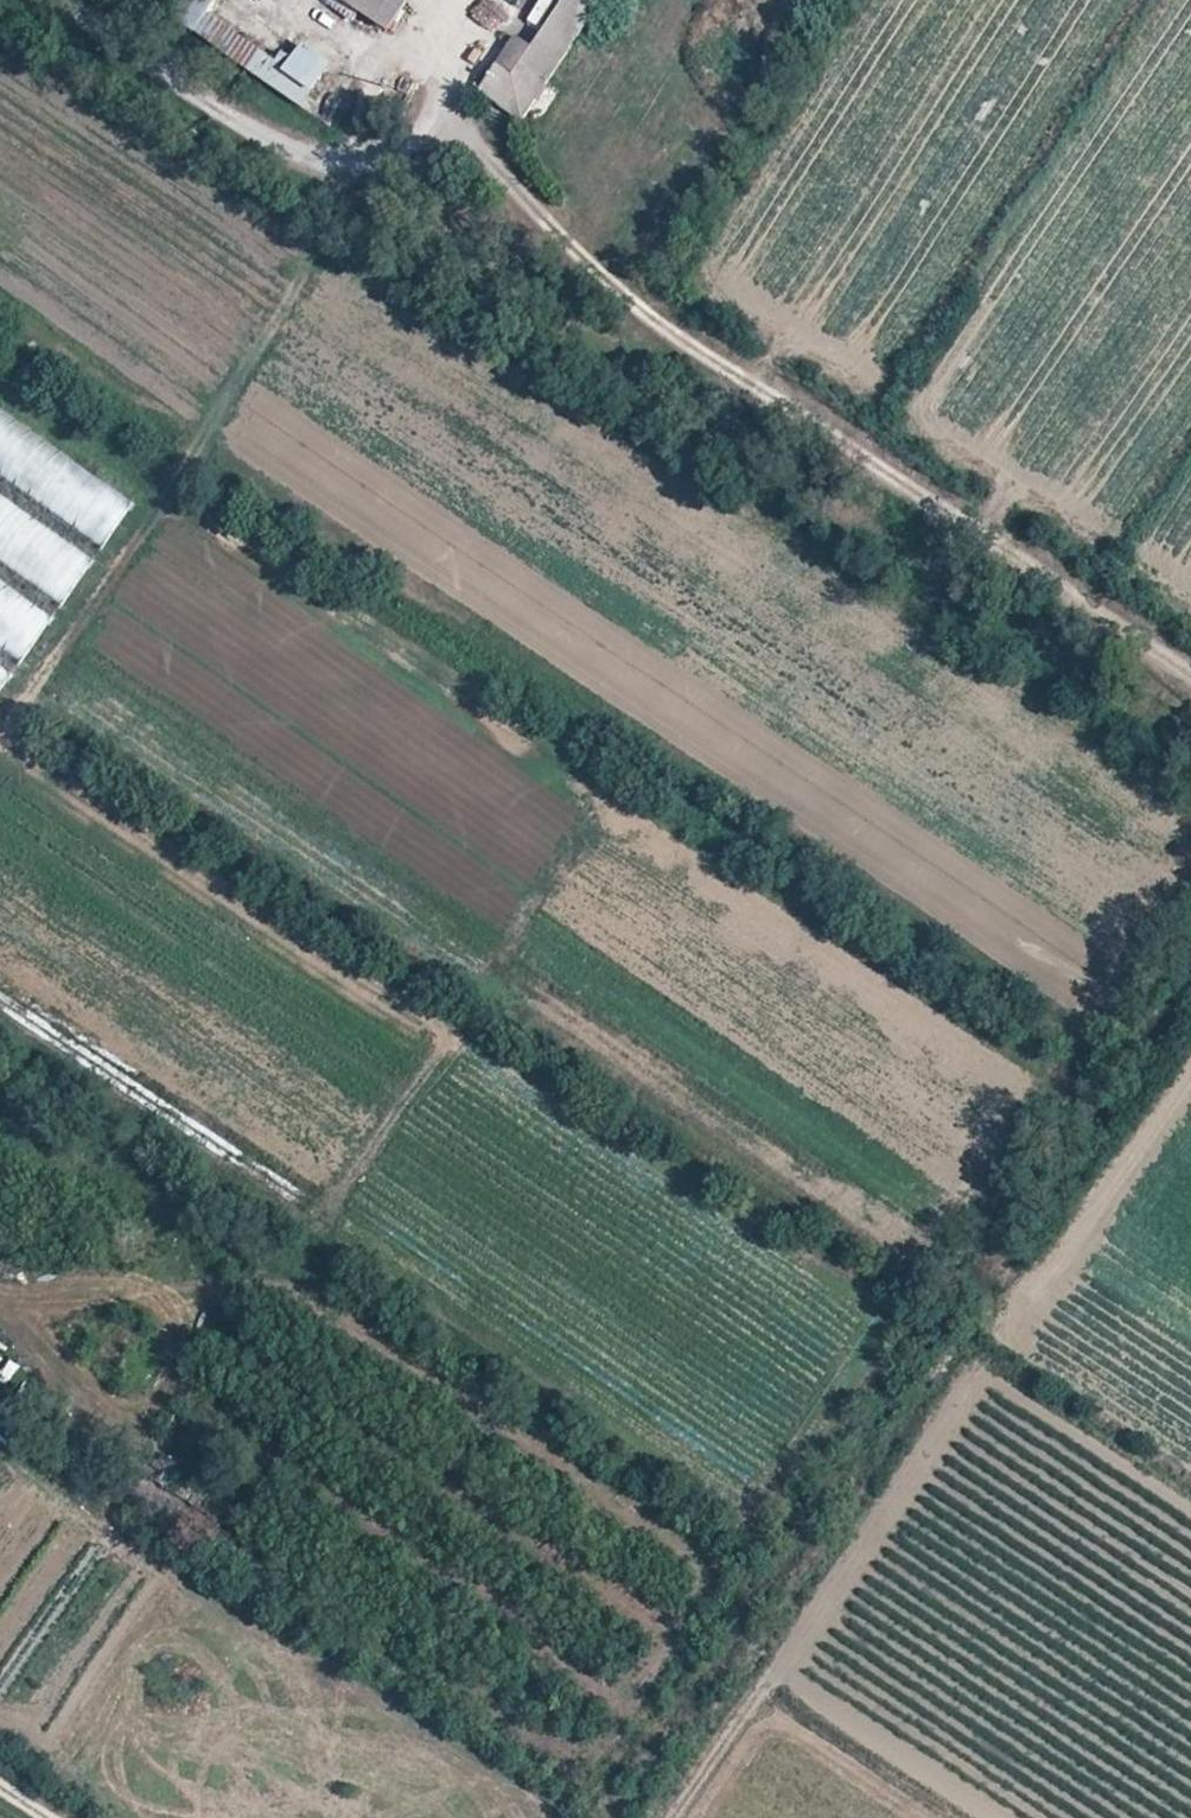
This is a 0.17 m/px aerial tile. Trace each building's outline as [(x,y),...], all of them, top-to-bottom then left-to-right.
[(156,6),(196,33),(210,13),(219,0),(160,0),(156,6)] [(361,12),(343,0),(323,0),(322,1),(354,23),(361,12)] [(361,12),(390,32),(411,0),(343,0),(361,12)] [(479,91),(524,120),(605,0),(564,0),(513,75),(497,64),(479,91)] [(277,60),(210,13),(196,33),(303,106),(313,92),(285,72),(294,60),(282,52),(277,60)] [(304,43),(294,60),(285,72),(313,92),(334,63),(304,43)] [(134,507),(0,409),(0,563),(60,607),(98,555),(134,507)]
